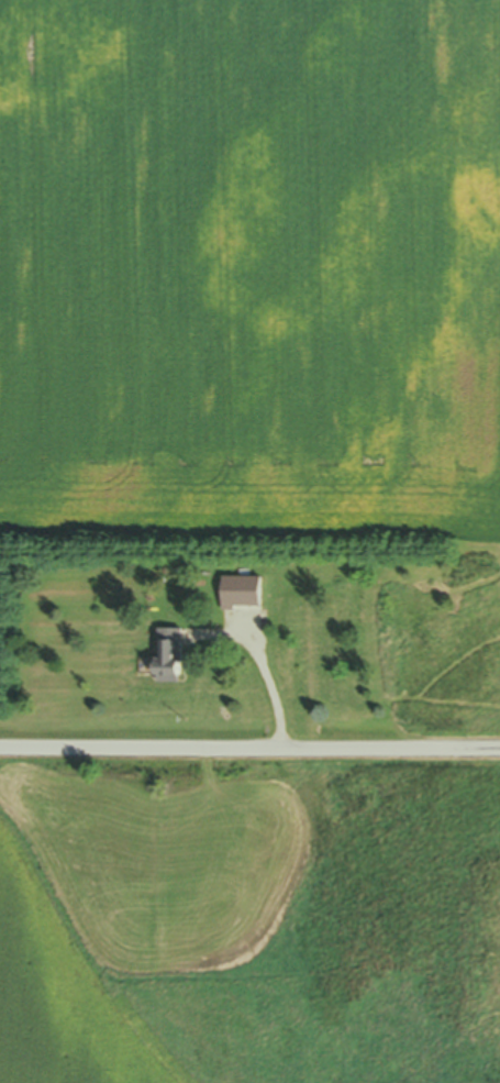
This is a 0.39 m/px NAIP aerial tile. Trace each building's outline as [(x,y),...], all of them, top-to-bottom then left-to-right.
[(188,632),(164,632),(164,686),(188,686),(188,632)]
